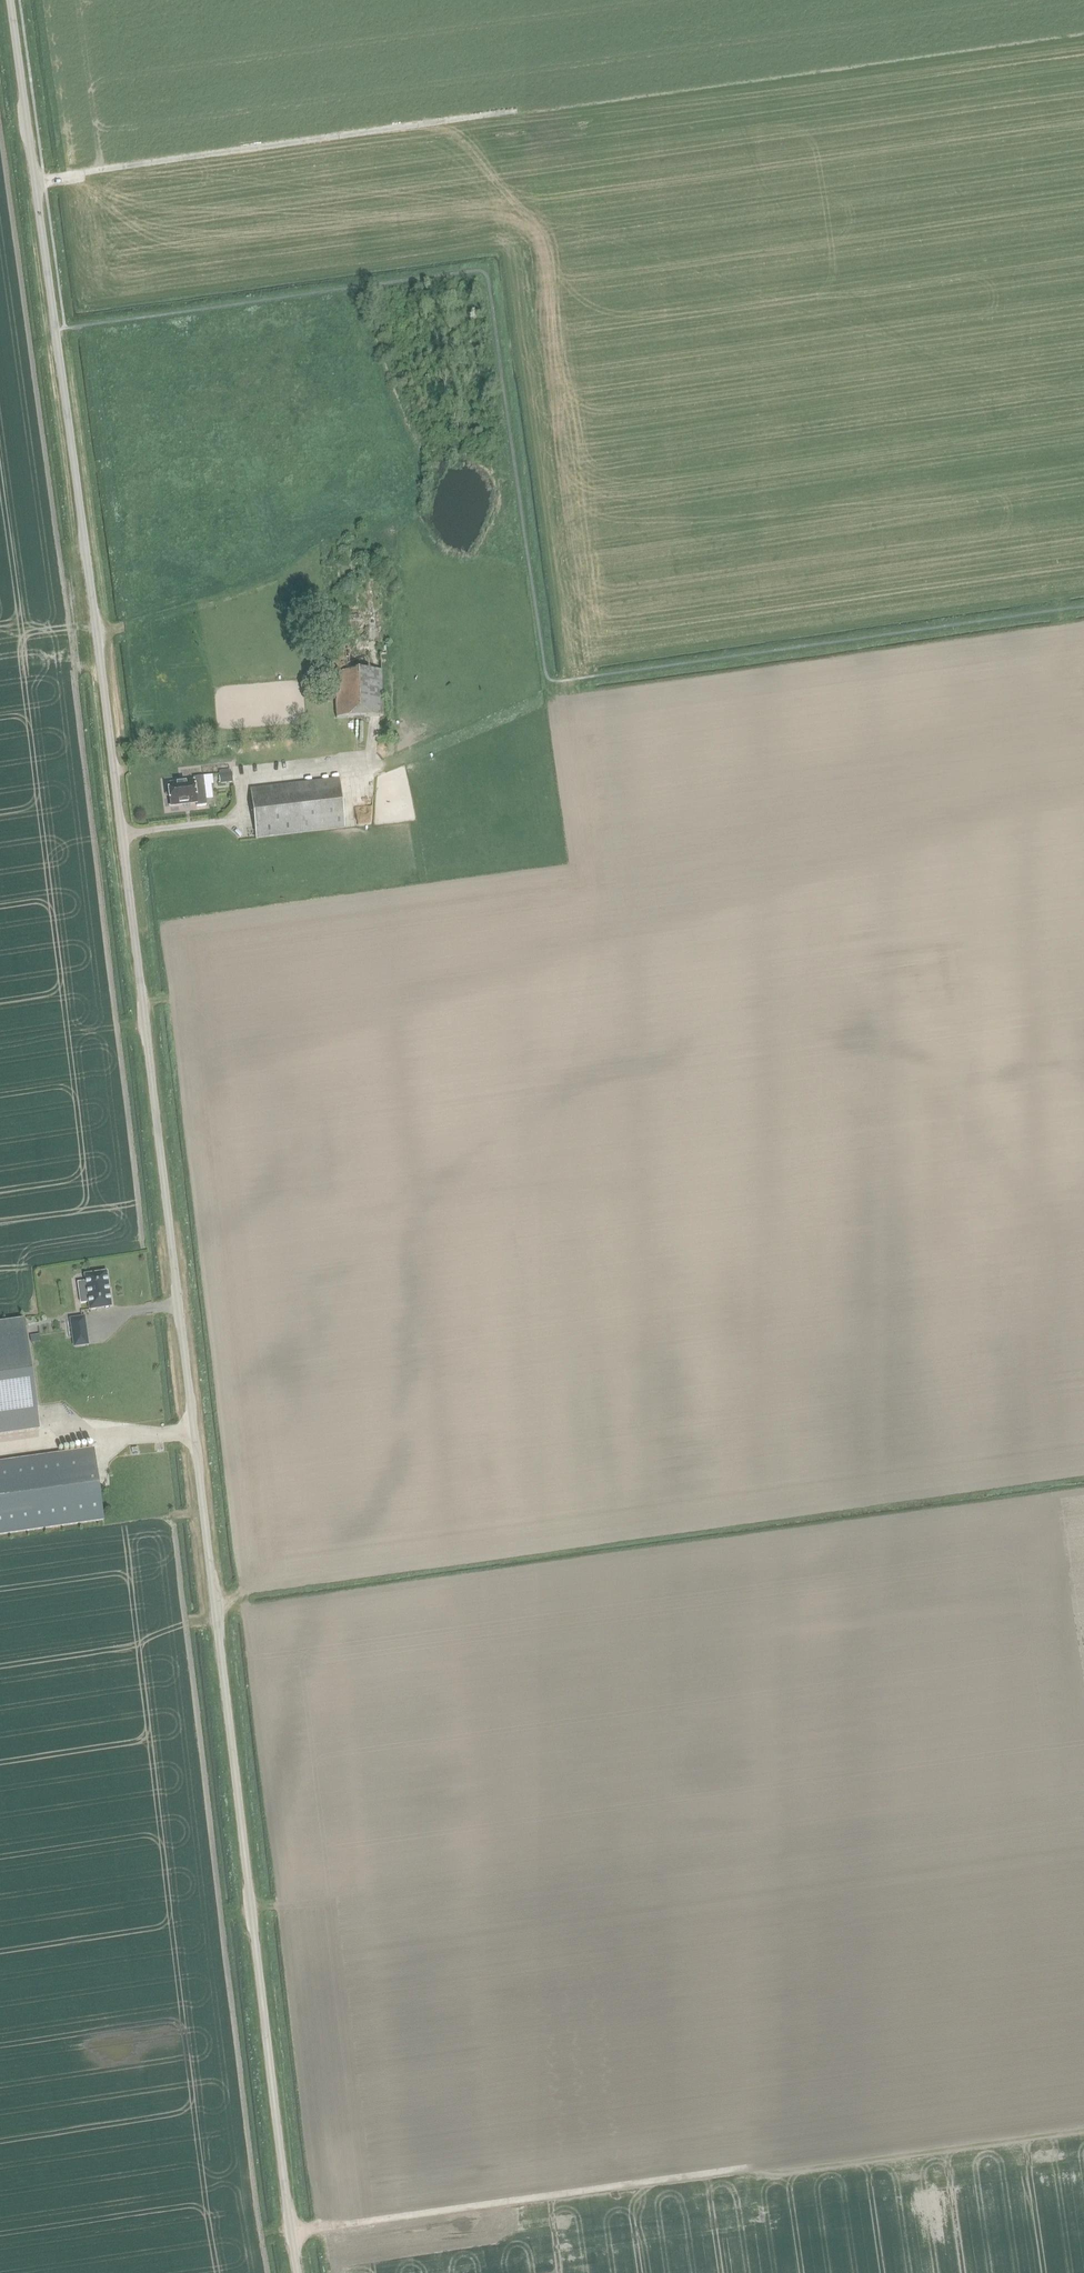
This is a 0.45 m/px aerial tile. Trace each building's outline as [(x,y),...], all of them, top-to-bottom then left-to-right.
[(382,671),(335,673),(337,719),(384,717),(382,671)] [(219,774),(220,784),(233,782),(232,773),(219,774)] [(206,800),(204,784),(213,783),(212,776),(194,778),(194,781),(168,785),(168,787),(166,787),(167,797),(169,796),(171,806),(197,803),(197,801),(206,800)] [(256,838),(345,828),(339,779),(250,790),(256,838)] [(79,1296),(81,1305),(88,1304),(90,1312),(112,1309),(106,1274),(84,1277),(87,1294),(79,1296)] [(71,1320),(72,1330),(85,1328),(83,1318),(71,1320)] [(0,1323),(0,1435),(39,1430),(24,1320),(0,1323)] [(93,1438),(57,1443),(59,1454),(94,1449),(93,1438)] [(104,1520),(94,1449),(59,1454),(0,1462),(0,1535),(104,1520)]
